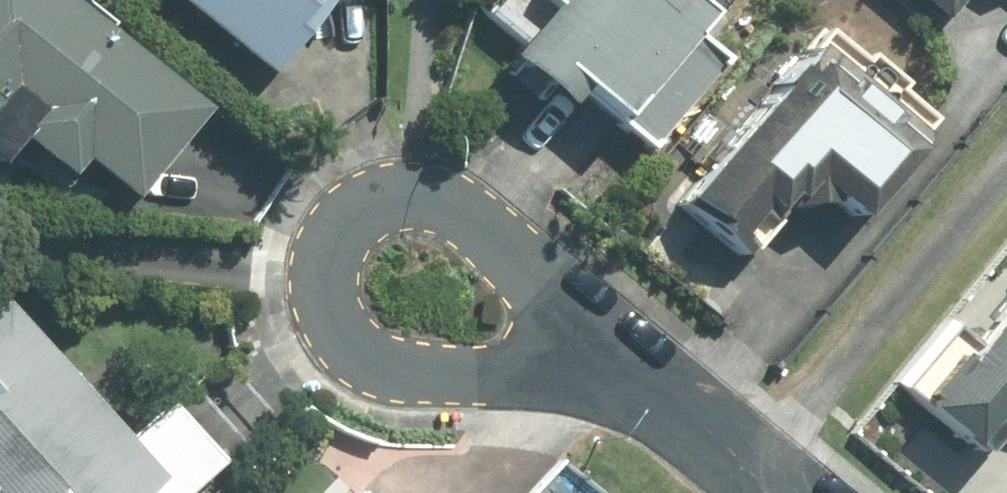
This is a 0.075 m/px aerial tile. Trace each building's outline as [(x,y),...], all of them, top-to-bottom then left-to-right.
[(81,0),(0,0),(0,146),(10,134),(55,172),(69,156),(117,198),(191,113),(95,30),(104,20),(81,0)] [(256,79),(303,22),(290,12),(300,0),(161,0),(256,79)] [(479,15),(508,41),(496,54),(553,104),(572,81),(652,152),(726,69),(689,36),(720,0),(492,0),(479,15)] [(944,18),(961,0),(924,0),(944,18)] [(787,201),(829,200),(846,216),(932,117),(828,27),(812,45),(674,204),(737,259),(787,201)] [(224,461),(168,398),(123,439),(0,297),(0,492),(188,492),(224,461)] [(920,415),(965,450),(1006,396),(1006,304),(920,415)] [(331,476),(316,492),(350,492),(331,476)]
